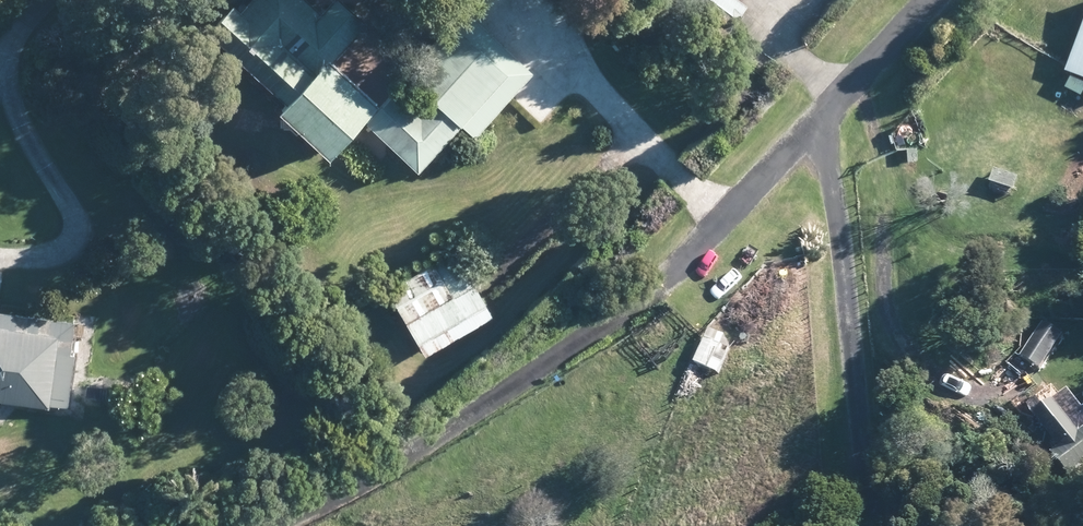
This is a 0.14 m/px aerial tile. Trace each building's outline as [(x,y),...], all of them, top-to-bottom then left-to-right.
[(387,99),(340,58),(374,20),(352,0),(337,0),(327,11),(315,0),(256,0),(223,37),(293,100),(288,106),(340,152),(354,137),(363,125),(387,99)] [(751,4),(745,0),(693,0),(732,30),(751,4)] [(1059,69),(1082,77),(1082,1),(1059,69)] [(481,132),(514,96),(538,71),(468,8),(441,38),(413,70),(417,73),(398,93),(390,103),(373,121),(425,167),(468,120),(481,132)] [(1082,83),(1066,75),(1060,86),(1076,94),(1082,83)] [(1013,179),(988,172),(984,187),(1009,194),(1013,179)] [(488,299),(473,274),(460,250),(393,288),(430,353),(497,316),(488,299)] [(2,396),(17,398),(56,404),(56,402),(73,404),(74,393),(81,352),(75,351),(77,336),(79,323),(79,319),(0,307),(0,409),(2,396)] [(1035,372),(1058,336),(1039,324),(1016,360),(1035,372)] [(108,386),(103,386),(90,384),(89,395),(102,396),(106,397),(108,386)] [(1082,468),(1082,429),(1071,439),(1044,404),(1025,419),(1052,453),(1041,461),(1060,486),(1082,468)]
